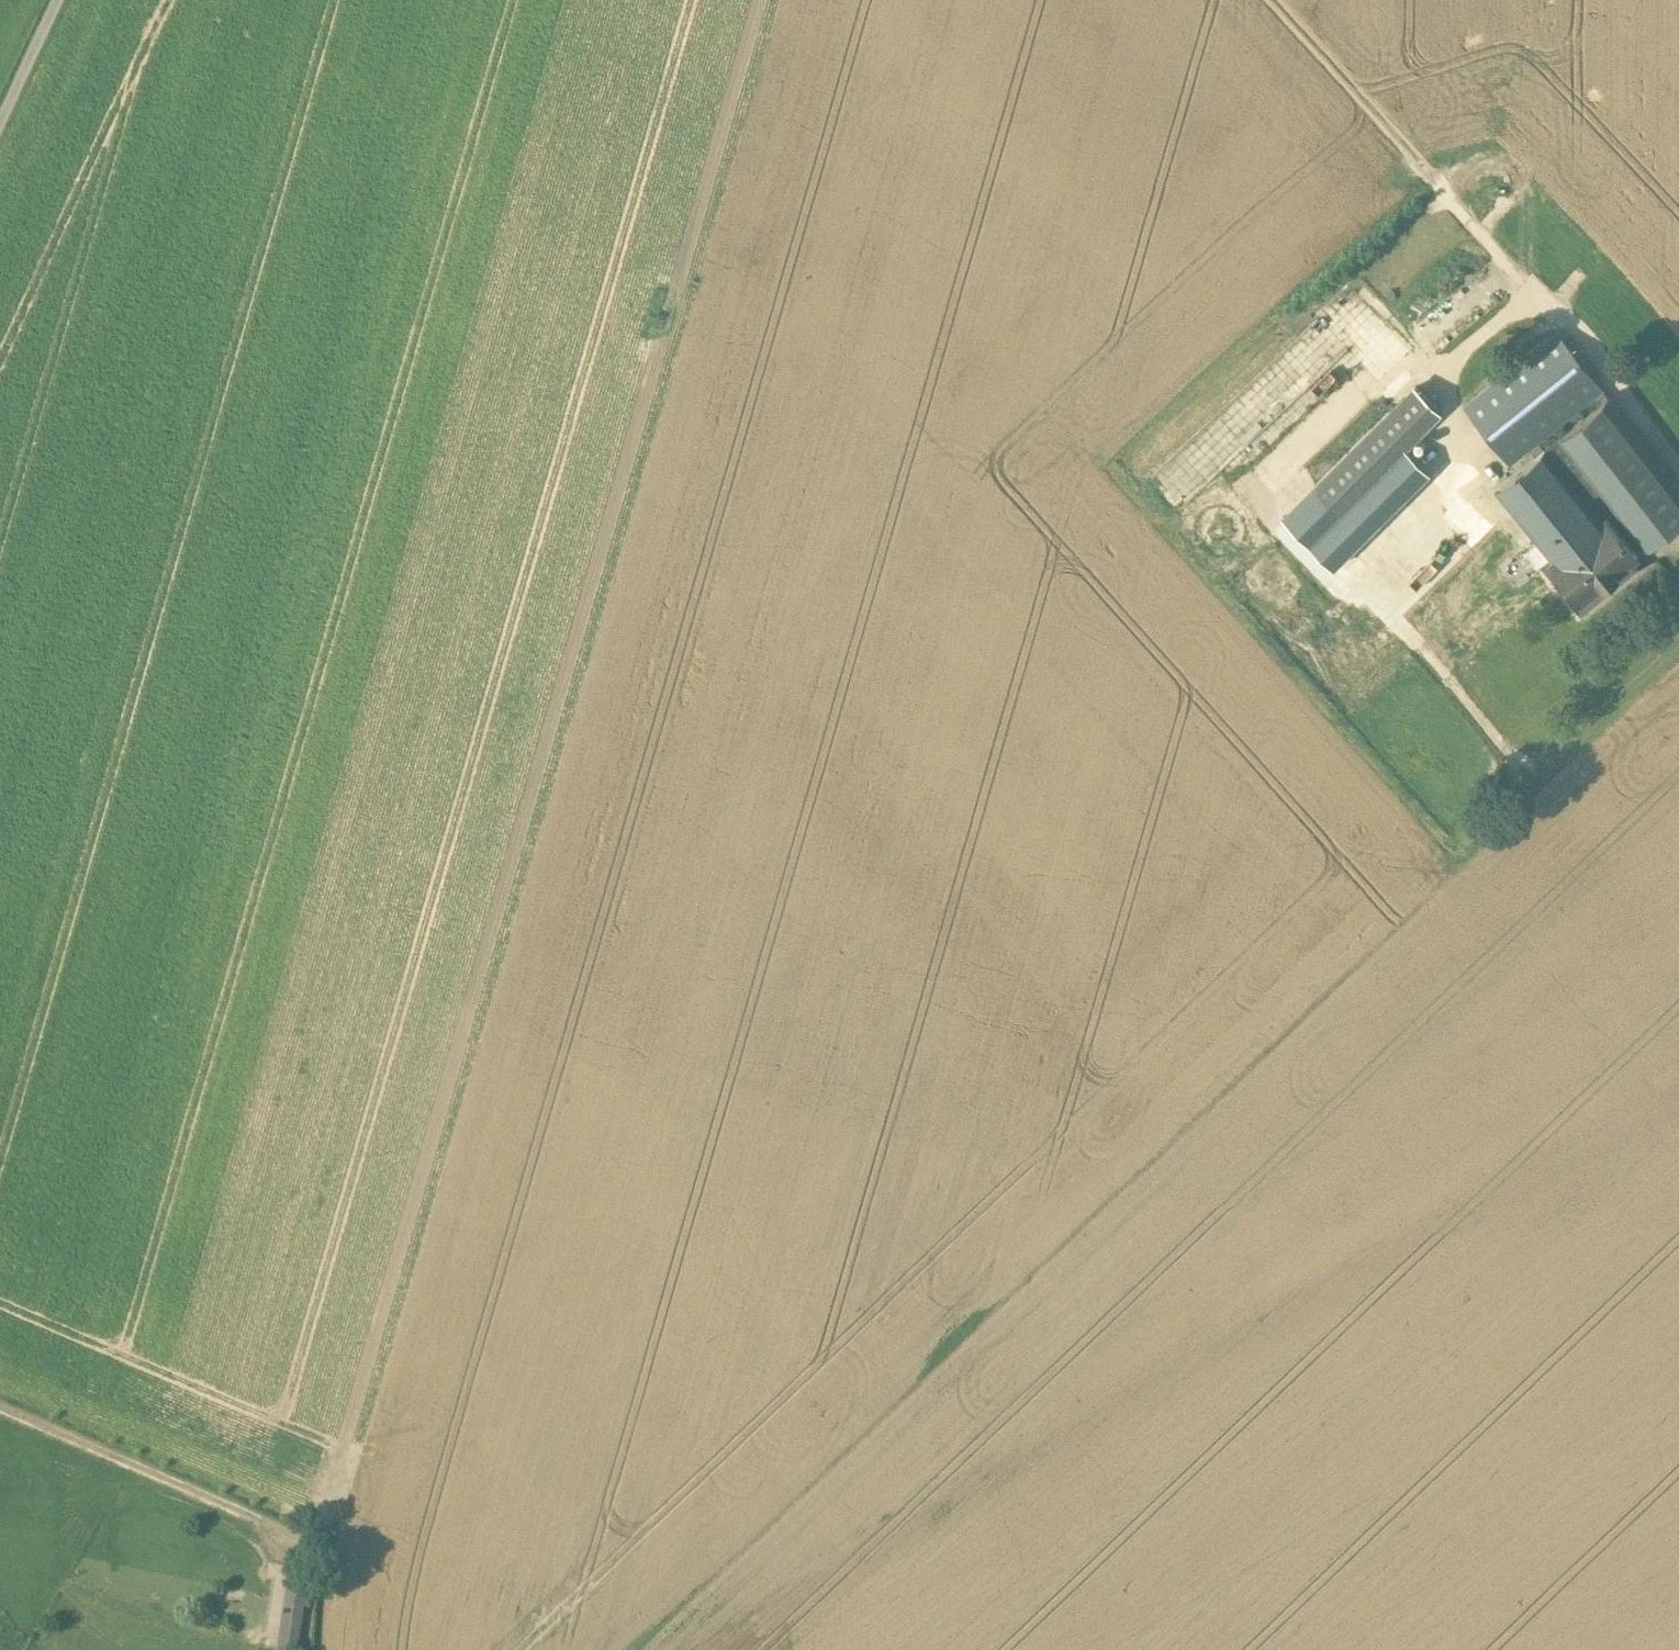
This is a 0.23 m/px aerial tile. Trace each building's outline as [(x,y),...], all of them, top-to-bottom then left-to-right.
[(1541,441),(1605,389),(1557,327),(1463,403),(1512,464),(1531,448),(1535,452),(1495,488),(1552,559),(1551,560),(1583,600),(1639,555),(1607,515),(1606,517),(1590,498),(1602,489),(1645,547),(1678,520),(1678,484),(1609,395),(1545,444),(1541,441)] [(1414,383),(1312,483),(1350,522),(1417,457),(1407,446),(1442,412),(1414,383)] [(313,1584),(309,1584),(312,1569),(288,1566),(283,1604),(276,1648),(286,1649),(298,1649),(304,1611),(309,1612),(313,1584)]
